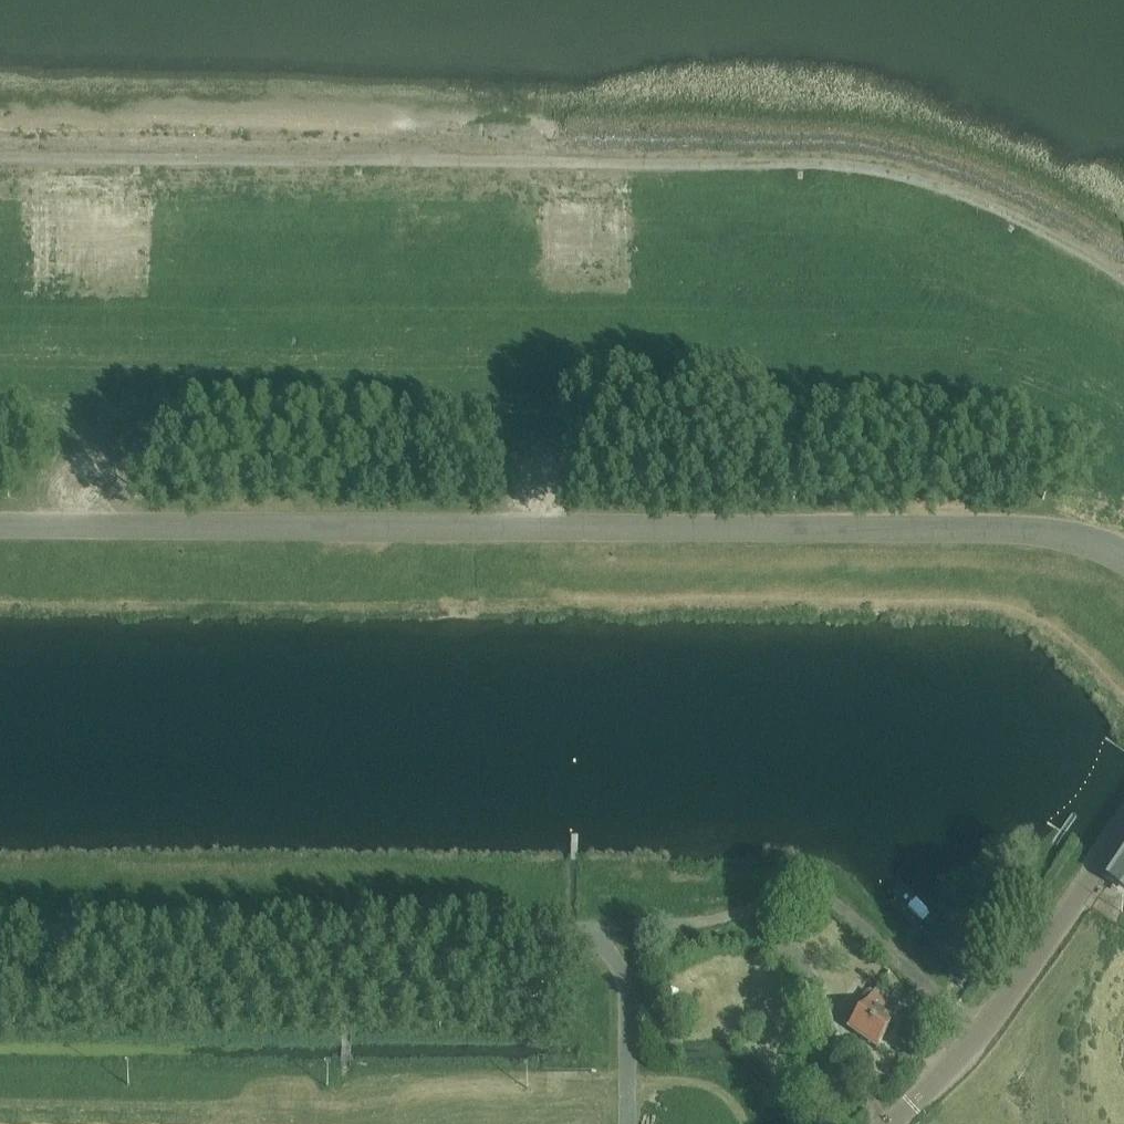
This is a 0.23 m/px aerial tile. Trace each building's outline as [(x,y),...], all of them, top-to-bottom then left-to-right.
[(1109,881),(1123,891),(1123,859),(1109,881)] [(967,961),(975,966),(991,943),(984,938),(967,961)] [(865,1006),(873,995),(874,996),(890,973),(866,956),(854,971),(852,970),(846,979),(866,993),(860,1003),(865,1006)] [(865,1006),(848,1030),(876,1049),(894,1024),(886,1018),(892,1011),(887,1007),(888,1006),(874,996),(873,995),(865,1006)]
